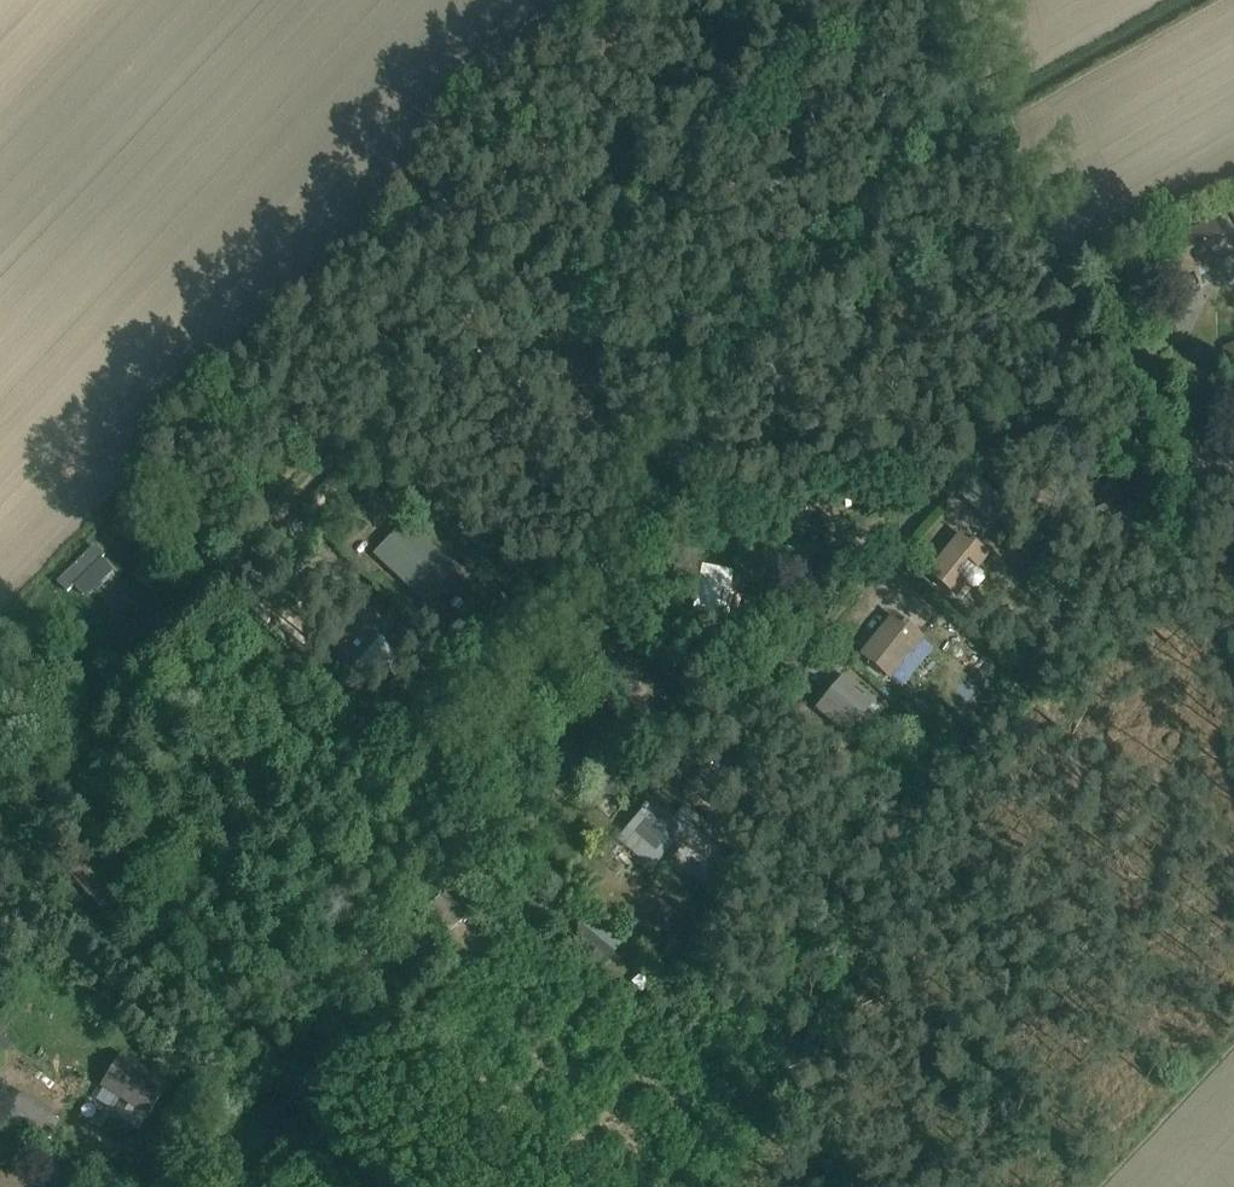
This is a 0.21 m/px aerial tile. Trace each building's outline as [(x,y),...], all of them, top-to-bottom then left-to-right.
[(1209,276),(1212,275),(1210,269),(1230,261),(1215,223),(1148,249),(1162,286),(1192,274),(1195,281),(1201,279),(1200,277),(1209,274),(1209,276)] [(1224,349),(1231,370),(1233,369),(1233,346),(1224,349)] [(1000,499),(978,476),(975,480),(961,493),(991,525),(1009,509),(1012,506),(1003,496),(1000,499)] [(375,557),(423,603),(453,571),(405,525),(375,557)] [(990,558),(960,533),(925,576),(955,600),(967,586),(972,589),(977,589),(984,580),(983,574),(979,571),(990,558)] [(94,546),(57,583),(66,593),(74,586),(83,596),(110,569),(102,560),(105,557),(94,546)] [(356,667),(361,661),(372,650),(385,663),(399,649),(385,636),(389,632),(361,604),(326,640),(356,667)] [(907,672),(920,659),(913,653),(924,640),(892,614),(858,657),(891,685),(904,669),(907,672)] [(844,681),(819,711),(857,743),(881,713),(873,706),(874,706),(844,681)] [(597,775),(595,795),(616,797),(618,777),(597,775)] [(621,844),(613,853),(628,867),(636,858),(651,871),(662,860),(666,863),(698,829),(694,826),(691,831),(689,830),(686,833),(652,803),(617,840),(621,844)] [(689,830),(691,831),(694,826),(699,821),(684,808),(675,818),(689,830)] [(64,867),(104,915),(123,898),(83,851),(64,867)] [(704,867),(693,879),(719,904),(746,874),(727,856),(711,873),(704,867)] [(449,933),(461,923),(455,915),(439,897),(436,900),(427,908),(449,933)] [(591,918),(569,944),(601,972),(624,946),(591,918)] [(1,1059),(12,1044),(0,1036),(0,1058),(1,1059)] [(13,1068),(22,1077),(38,1060),(29,1051),(13,1068)] [(122,1054),(99,1088),(103,1090),(96,1101),(112,1111),(119,1100),(127,1106),(118,1120),(137,1133),(169,1084),(122,1054)] [(51,1132),(58,1120),(51,1115),(52,1114),(20,1094),(11,1107),(9,1112),(11,1113),(7,1119),(36,1137),(40,1131),(41,1132),(44,1128),(51,1132)] [(102,1123),(109,1110),(93,1102),(87,1115),(102,1123)]
